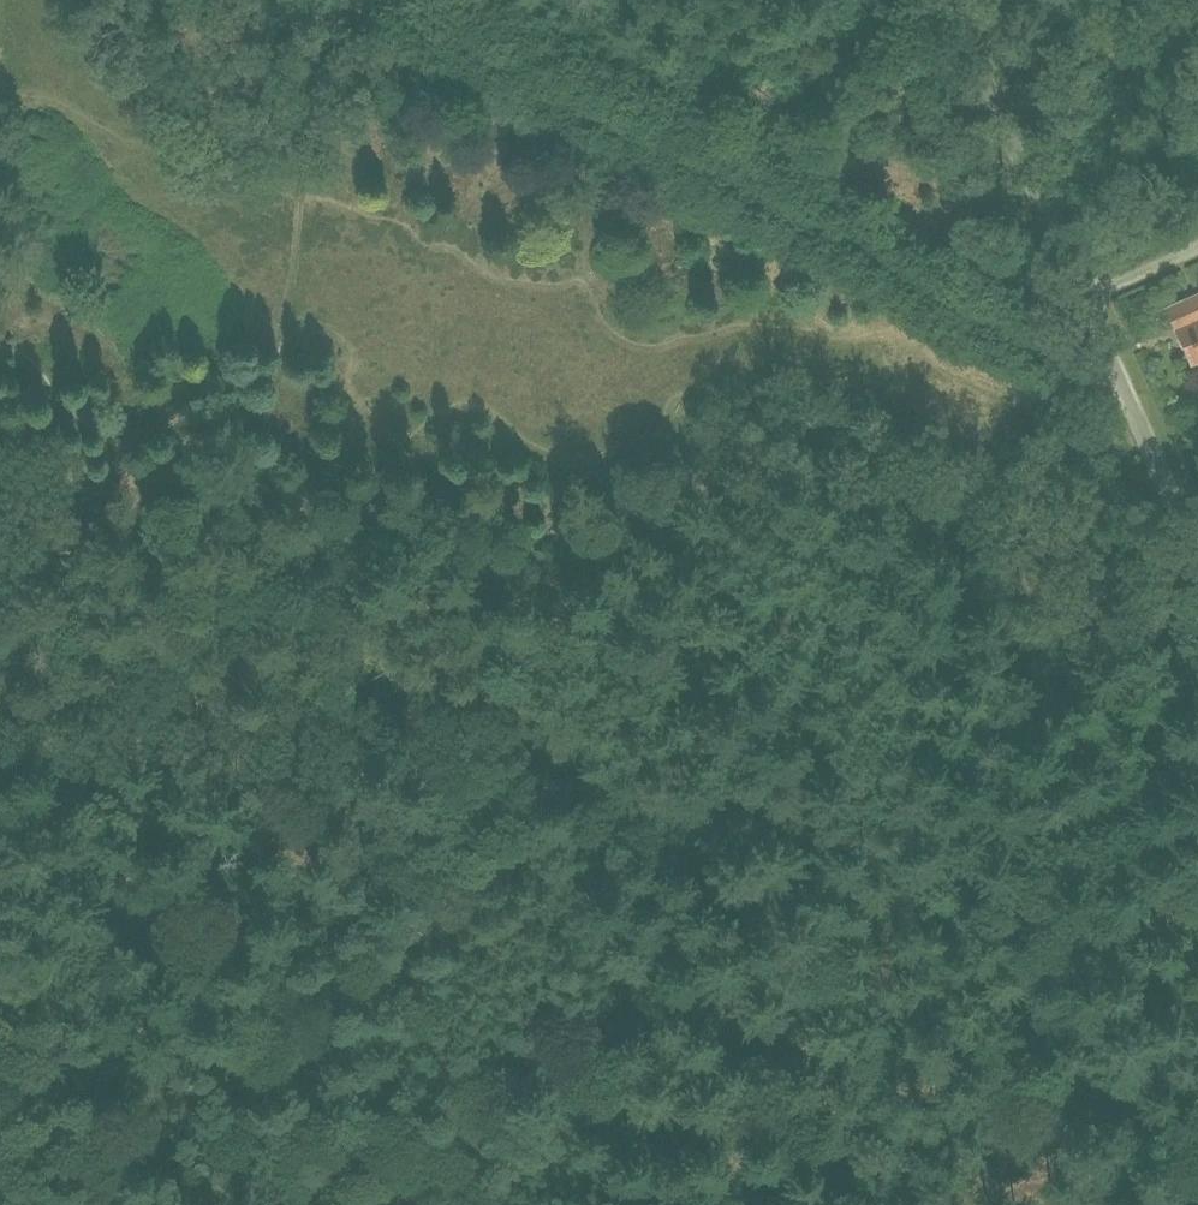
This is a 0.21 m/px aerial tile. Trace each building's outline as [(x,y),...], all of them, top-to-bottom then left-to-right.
[(1197,318),(1197,293),(1181,300),(1166,307),(1175,328),(1197,318)] [(1197,363),(1197,318),(1175,328),(1179,336),(1177,341),(1181,350),(1186,352),(1192,366),(1197,363)]
